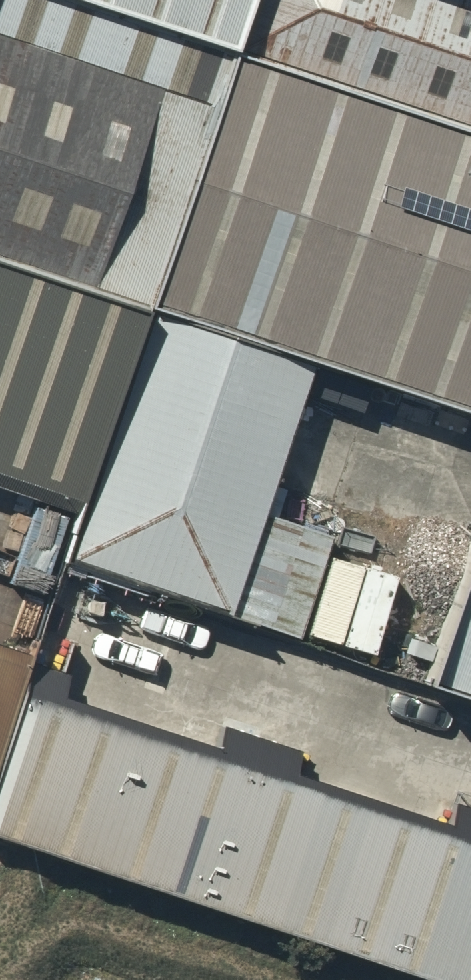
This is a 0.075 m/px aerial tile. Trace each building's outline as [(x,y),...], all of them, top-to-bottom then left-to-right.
[(154,325),(234,77),(13,0),(0,0),(0,272),(154,325)] [(234,77),(260,0),(13,0),(234,77)] [(453,0),(260,0),(234,77),(470,152),(470,6),(453,0)] [(234,77),(154,325),(470,425),(470,152),(234,77)] [(154,325),(0,275),(0,483),(83,510),(154,325)] [(63,567),(232,626),(319,380),(154,325),(83,510),(63,567)] [(470,715),(470,550),(419,697),(470,715)] [(332,561),(308,641),(338,651),(364,571),(332,561)] [(0,676),(0,774),(23,710),(25,685),(0,676)] [(388,979),(470,979),(470,863),(23,710),(0,774),(0,846),(388,979)]
